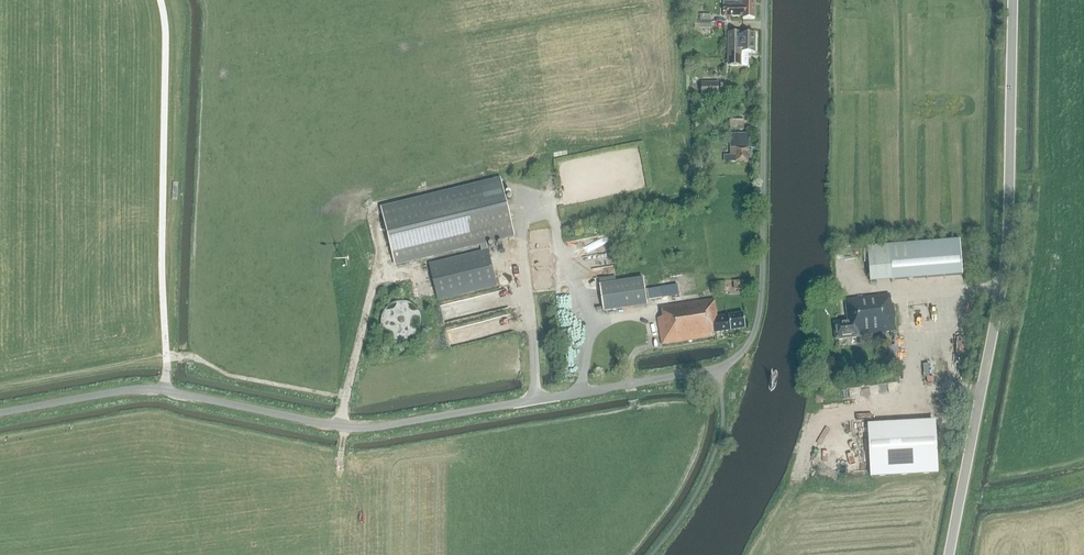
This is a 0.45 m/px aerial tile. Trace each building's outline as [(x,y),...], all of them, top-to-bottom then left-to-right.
[(754,0),(738,0),(738,1),(723,1),(723,16),(742,16),(742,19),(754,19),(754,0)] [(710,14),(696,14),(696,28),(710,28),(710,14)] [(754,52),(754,33),(727,33),(727,66),(741,66),(741,59),(755,60),(755,52),(754,52)] [(701,97),(718,96),(718,82),(701,83),(701,97)] [(730,129),(744,129),(744,120),(730,120),(730,129)] [(724,162),(748,162),(748,148),(747,148),(747,145),(749,145),(749,134),(730,134),(730,147),(731,147),(731,155),(724,155),(724,162)] [(443,180),(445,186),(452,184),(453,189),(459,187),(456,176),(443,180)] [(429,264),(437,299),(496,285),(486,244),(515,237),(500,178),(380,207),(394,266),(480,245),(481,251),(429,264)] [(959,240),(867,247),(869,282),(962,275),(959,240)] [(603,311),(647,305),(643,278),(599,285),(603,311)] [(745,279),(735,279),(736,290),(746,290),(745,279)] [(648,300),(681,295),(679,283),(659,286),(659,287),(646,290),(648,298),(648,300)] [(845,299),(847,320),(833,322),(833,328),(831,329),(832,338),(835,338),(835,340),(837,340),(838,341),(842,341),(842,340),(850,339),(851,340),(855,339),(856,338),(859,338),(858,335),(896,331),(893,304),(890,304),(889,294),(845,299)] [(425,322),(425,318),(425,315),(424,311),(422,308),(420,304),(415,301),(412,300),(409,299),(405,299),(401,299),(398,300),(394,302),(392,304),(389,308),(387,311),(386,315),(386,319),(386,323),(387,326),(389,330),(392,333),(395,336),(399,337),(404,338),(407,338),(411,338),(414,336),(418,334),(420,332),(422,329),(424,326),(425,322)] [(711,334),(745,328),(743,313),(717,317),(714,299),(659,307),(661,317),(657,318),(661,345),(711,337),(711,334)] [(959,353),(970,353),(970,337),(959,337),(959,353)] [(868,424),(870,478),(938,475),(936,421),(868,424)]
